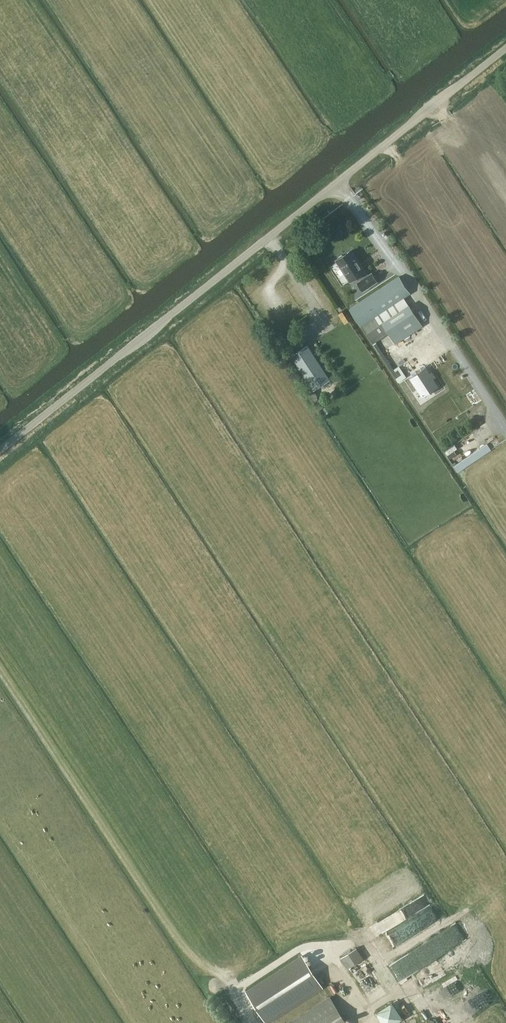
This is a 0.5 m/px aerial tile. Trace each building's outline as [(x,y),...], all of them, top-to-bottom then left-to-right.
[(356,282),(363,292),(378,282),(372,272),(369,274),(352,249),(335,260),(349,282),(358,276),(361,279),(356,282)] [(350,308),(366,333),(379,324),(374,316),(409,293),(398,277),(350,308)] [(395,343),(422,325),(408,304),(381,321),(395,343)] [(313,390),(329,379),(307,345),(290,356),(313,390)] [(473,449),(496,435),(488,423),(458,441),(459,442),(448,449),(452,456),(464,448),(470,444),(473,449)] [(457,474),(491,451),(486,445),(453,467),(457,474)] [(411,974),(389,928),(376,935),(399,981),(411,974)] [(385,993),(355,946),(340,956),(371,1002),(385,993)] [(436,981),(469,960),(462,950),(429,971),(436,981)] [(265,1022),(321,986),(302,956),(246,993),(265,1022)] [(325,976),(334,989),(345,981),(337,968),(325,976)] [(329,997),(290,1022),(346,1022),(329,997)] [(385,1022),(390,1022),(403,1015),(394,1000),(377,1011),(385,1022)]
